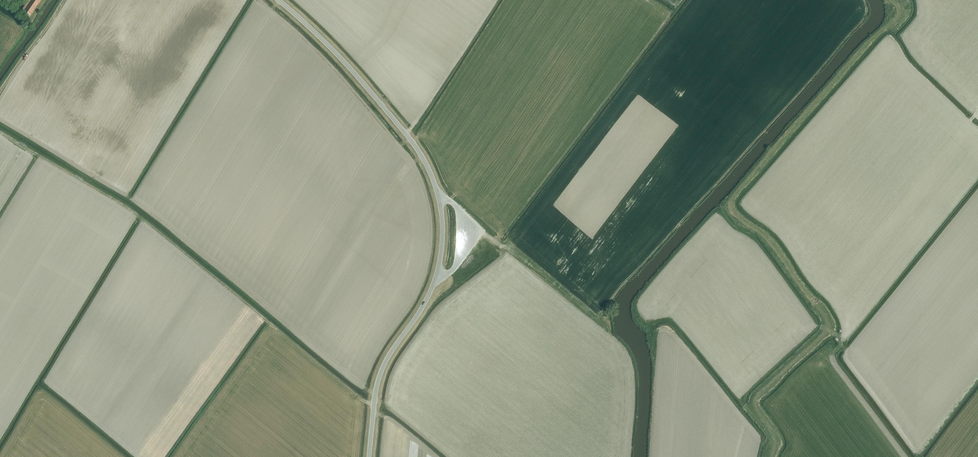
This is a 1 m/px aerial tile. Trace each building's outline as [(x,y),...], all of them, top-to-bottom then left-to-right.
[(40,0),(28,0),(21,11),(29,16),(40,0)]
